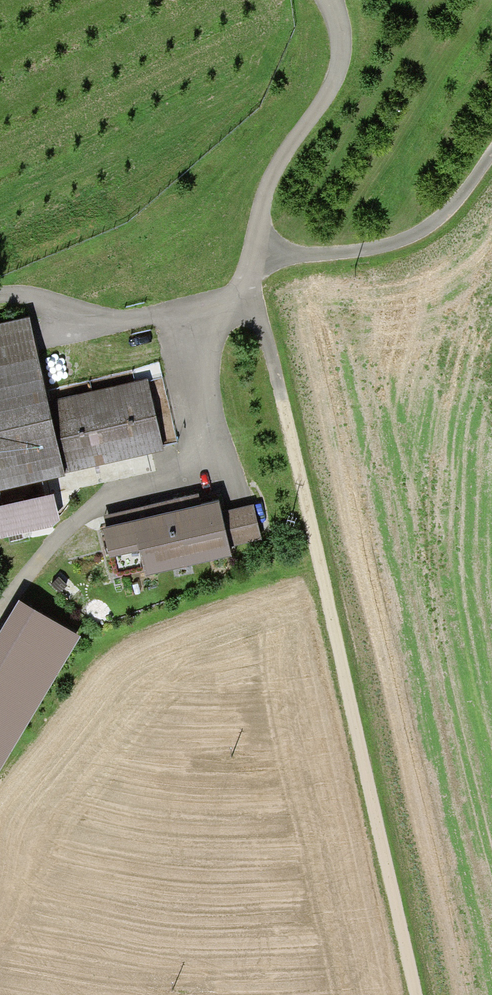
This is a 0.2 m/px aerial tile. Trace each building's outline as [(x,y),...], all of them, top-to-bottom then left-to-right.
[(0,319),(0,484),(66,469),(50,399),(30,313),(0,319)] [(148,376),(50,399),(66,469),(164,446),(148,376)] [(0,500),(0,535),(52,522),(59,515),(55,488),(0,500)] [(219,493),(103,520),(110,549),(140,542),(146,569),(232,549),(230,543),(222,509),(219,493)] [(253,502),(222,509),(230,543),(261,535),(253,502)] [(19,593),(0,625),(0,764),(81,629),(19,593)]
